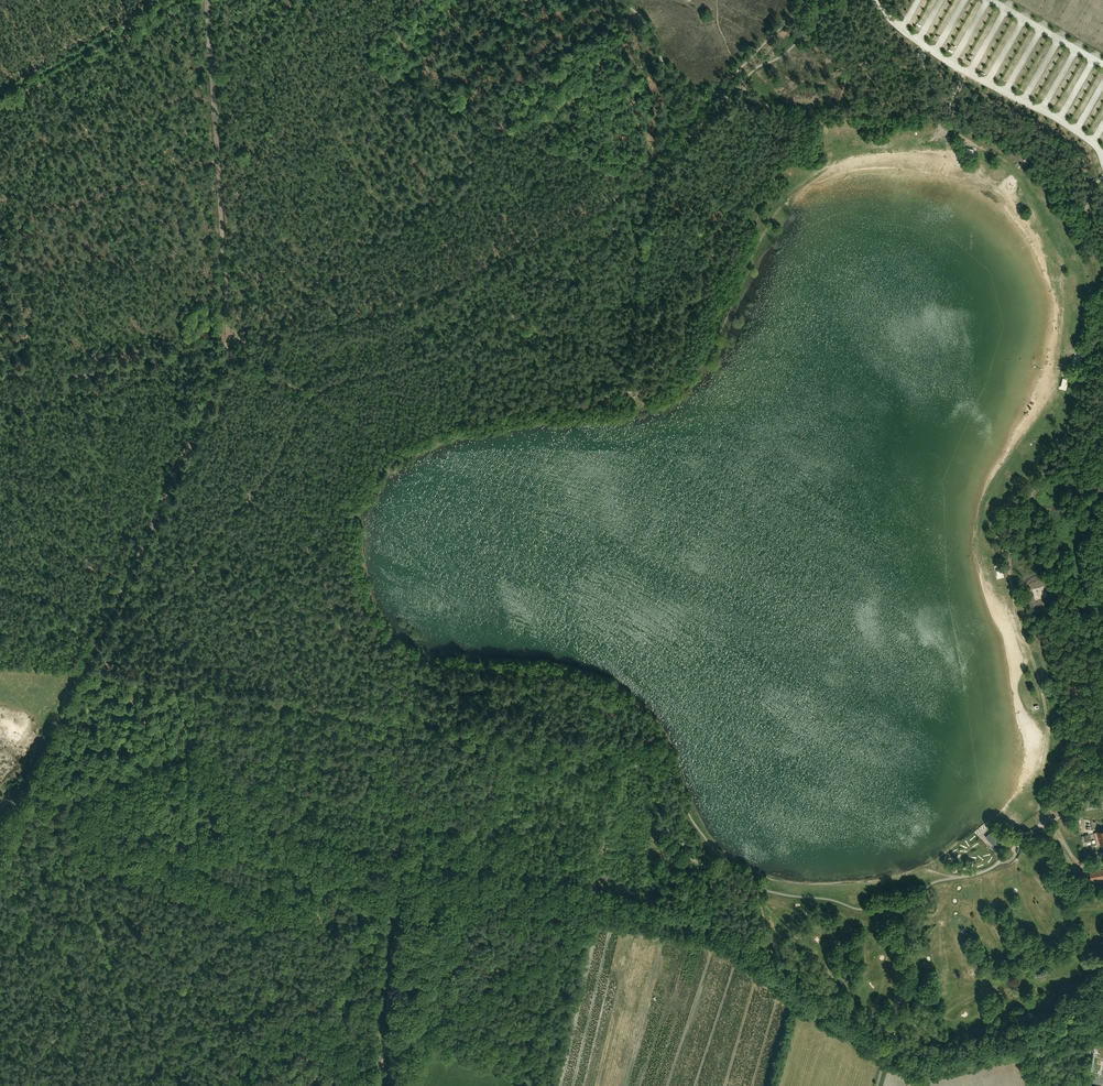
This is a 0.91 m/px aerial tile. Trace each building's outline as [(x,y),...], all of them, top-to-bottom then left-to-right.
[(995,845),(999,848),(1004,845),(1006,841),(1004,836),(1000,834),(995,836),(992,841),(995,845)] [(1090,872),(1091,880),(1102,878),(1102,869),(1090,872)]
